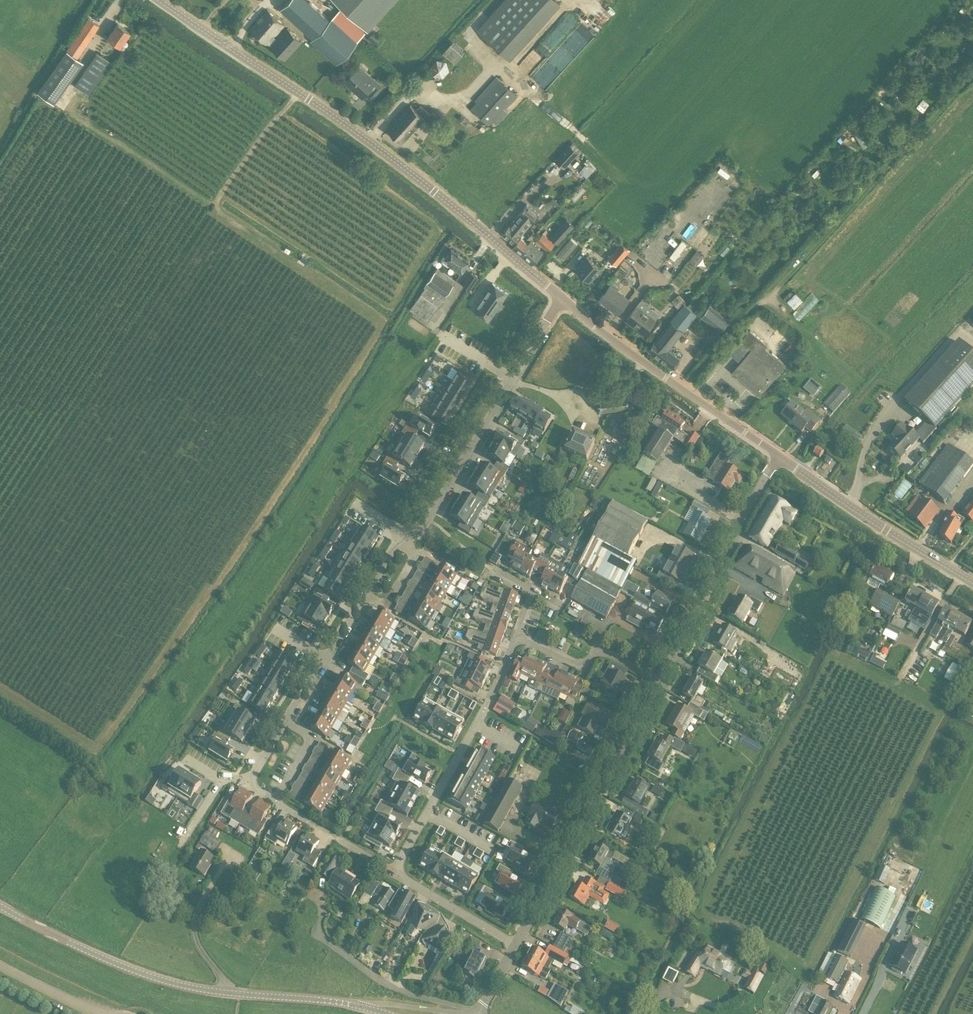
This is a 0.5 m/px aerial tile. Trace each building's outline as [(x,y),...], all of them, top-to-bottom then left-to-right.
[(331,20),(309,0),(302,0),(290,13),(316,36),(311,42),(336,65),(365,33),(341,10),(331,21),(331,20)] [(369,29),(395,0),(338,0),(369,29)] [(510,58),(560,3),(557,0),(507,0),(479,30),(510,58)] [(614,13),(600,0),(581,0),(605,23),(614,13)] [(283,57),(299,39),(286,27),(276,38),(274,36),(284,25),(268,10),(250,29),(267,45),(268,43),(270,45),(283,57)] [(554,27),(566,37),(579,20),(567,10),(554,27)] [(88,19),(75,40),(85,47),(98,26),(88,19)] [(119,46),(129,32),(118,24),(107,38),(119,46)] [(578,29),(551,56),(562,67),(589,40),(578,29)] [(368,39),(375,45),(376,45),(382,39),(374,32),(368,39)] [(455,63),(463,54),(452,43),(443,52),(455,63)] [(80,60),(66,51),(61,59),(74,68),(80,60)] [(88,95),(111,63),(97,53),(74,85),(88,95)] [(446,62),(437,60),(431,67),(434,75),(443,77),(449,70),(446,62)] [(371,99),(382,87),(370,77),(368,79),(357,68),(345,81),(355,90),(355,91),(362,97),(365,94),(371,99)] [(508,112),(505,109),(518,96),(496,77),(475,101),(477,102),(471,108),(490,126),(494,121),(497,124),(508,112)] [(410,105),(388,129),(402,142),(424,119),(426,120),(431,115),(420,105),(416,110),(410,105)] [(573,143),(570,146),(569,145),(556,160),(564,167),(580,149),(573,143)] [(588,158),(585,162),(593,169),(596,166),(588,158)] [(805,187),(799,182),(795,187),(801,192),(805,187)] [(528,204),(510,226),(509,225),(503,233),(515,244),(522,236),(521,235),(539,213),(528,204)] [(798,210),(791,206),(789,209),(795,214),(798,210)] [(567,218),(549,237),(557,244),(575,225),(567,218)] [(530,227),(524,235),(530,239),(536,232),(530,227)] [(542,246),(548,239),(544,235),(546,234),(544,232),(536,241),(542,246)] [(571,238),(558,254),(564,259),(577,244),(571,238)] [(533,253),(537,248),(530,242),(528,245),(521,239),(512,249),(521,256),(528,248),(533,253)] [(548,239),(542,246),(548,251),(555,243),(554,241),(553,242),(548,239)] [(620,243),(607,259),(615,266),(628,250),(620,243)] [(542,252),(537,248),(533,253),(528,248),(521,256),(532,265),(542,252)] [(471,262),(452,249),(446,258),(444,257),(442,260),(442,261),(442,263),(443,264),(449,268),(450,266),(462,275),(471,262)] [(691,261),(699,265),(704,253),(696,249),(691,261)] [(589,281),(600,268),(586,257),(575,270),(589,281)] [(620,265),(614,273),(621,279),(627,271),(620,265)] [(457,281),(438,268),(425,287),(426,288),(411,310),(428,322),(438,307),(438,306),(442,300),(443,300),(457,281)] [(479,277),(473,272),(463,285),(470,290),(479,277)] [(489,320),(507,294),(494,284),(475,310),(489,320)] [(611,286),(610,287),(609,286),(599,300),(613,310),(615,308),(619,311),(628,300),(616,291),(617,290),(617,288),(613,285),(611,286)] [(680,296),(674,302),(680,307),(685,302),(680,296)] [(800,298),(792,306),(795,309),(803,301),(800,298)] [(668,350),(669,348),(697,313),(685,303),(649,349),(671,367),(678,358),(668,350)] [(719,331),(728,320),(709,305),(701,316),(719,331)] [(652,309),(648,315),(636,306),(626,320),(645,333),(659,315),(652,309)] [(750,329),(734,348),(740,354),(736,359),(739,362),(732,370),(759,394),(785,364),(772,352),(771,353),(765,347),(767,345),(750,329)] [(927,421),(915,435),(924,443),(936,429),(935,427),(972,385),(972,355),(959,342),(905,401),(927,421)] [(562,345),(556,356),(575,368),(575,367),(577,368),(580,363),(578,362),(581,357),(576,354),(578,350),(568,343),(566,347),(562,345)] [(556,356),(549,367),(553,369),(550,373),(560,379),(563,375),(568,378),(571,374),(573,375),(576,370),(574,369),(575,368),(556,356)] [(452,378),(466,387),(472,378),(458,369),(452,378)] [(447,387),(461,395),(466,387),(452,378),(447,387)] [(814,397),(822,387),(811,379),(804,388),(814,397)] [(850,394),(841,386),(824,404),(829,409),(825,414),(829,417),(833,413),(850,394)] [(455,404),(461,395),(447,387),(442,396),(455,404)] [(632,407),(633,406),(632,405),(634,402),(635,402),(635,400),(634,400),(633,395),(634,394),(633,392),(632,393),(630,391),(630,389),(628,389),(628,390),(624,390),(624,389),(622,389),(623,391),(619,391),(619,390),(617,390),(617,391),(613,392),(613,391),(611,391),(611,392),(607,392),(607,391),(606,391),(606,393),(601,393),(601,392),(599,392),(600,397),(597,398),(598,410),(602,410),(603,410),(603,409),(608,409),(608,410),(610,409),(613,408),(613,409),(615,409),(615,408),(619,407),(619,408),(621,408),(621,407),(625,407),(627,407),(627,406),(631,406),(632,407)] [(518,395),(510,409),(519,414),(527,401),(518,395)] [(450,413),(455,404),(442,396),(436,405),(450,413)] [(519,414),(518,416),(526,422),(528,420),(536,406),(527,401),(519,414)] [(810,432),(819,421),(814,417),(812,420),(792,403),(782,415),(802,432),(805,428),(810,432)] [(436,405),(431,414),(445,422),(450,413),(436,405)] [(536,406),(528,420),(536,425),(545,411),(536,406)] [(534,427),(533,429),(542,435),(552,419),(543,414),(545,411),(536,425),(534,427)] [(691,448),(699,437),(692,433),(690,437),(680,431),(682,430),(681,429),(684,423),(667,412),(662,420),(657,417),(652,424),(660,429),(673,437),(685,444),(691,448)] [(430,438),(437,427),(419,416),(413,427),(408,424),(405,429),(416,436),(419,431),(430,438)] [(902,424),(892,435),(897,440),(889,449),(901,459),(919,439),(908,429),(907,429),(902,424)] [(401,447),(418,458),(424,447),(414,441),(416,436),(405,429),(402,434),(407,437),(401,447)] [(673,437),(660,429),(644,454),(657,463),(673,437)] [(587,460),(595,441),(573,432),(573,433),(567,431),(560,448),(565,450),(565,451),(587,460)] [(501,434),(494,445),(511,455),(515,458),(522,447),(525,443),(514,436),(511,440),(501,434)] [(626,436),(623,441),(627,443),(628,444),(631,439),(629,438),(626,436)] [(491,450),(488,455),(498,462),(496,466),(507,473),(510,468),(505,466),(511,455),(494,445),(493,447),(491,450)] [(946,502),(953,494),(937,481),(949,466),(965,478),(972,468),(972,462),(951,445),(921,482),(946,502)] [(401,447),(394,458),(390,455),(387,460),(398,467),(401,462),(411,468),(418,458),(401,447)] [(820,457),(823,452),(817,448),(814,453),(820,457)] [(919,452),(912,459),(918,465),(925,457),(919,452)] [(730,460),(721,454),(707,477),(715,482),(729,491),(734,482),(738,484),(743,477),(739,474),(726,466),(730,460)] [(398,467),(387,460),(384,465),(389,468),(382,478),(399,489),(406,478),(395,471),(398,467)] [(482,465),(476,475),(497,488),(503,478),(504,478),(507,473),(496,466),(493,471),(482,465)] [(476,475),(469,486),(480,492),(477,497),(488,504),(491,499),(490,499),(497,488),(476,475)] [(654,492),(658,480),(653,478),(649,490),(654,492)] [(657,497),(664,484),(659,481),(653,495),(657,497)] [(463,495),(457,506),(478,519),(485,508),(485,509),(488,504),(477,497),(474,502),(463,495)] [(602,501),(595,497),(590,507),(597,511),(602,501)] [(790,525),(797,513),(796,512),(796,510),(794,509),(792,509),(773,498),(749,537),(767,548),(783,521),(790,525)] [(925,528),(938,511),(924,500),(911,517),(925,528)] [(602,501),(597,511),(605,515),(610,506),(602,501)] [(707,514),(710,508),(695,501),(691,510),(696,513),(684,535),(699,543),(711,521),(704,516),(706,513),(707,514)] [(972,523),(972,501),(962,514),(972,523)] [(613,503),(593,539),(628,557),(647,522),(613,503)] [(457,506),(451,517),(461,523),(458,528),(470,535),(473,530),(472,529),(478,519),(457,506)] [(958,517),(949,513),(942,526),(944,527),(939,536),(951,543),(960,526),(961,526),(965,519),(958,516),(958,517)] [(515,522),(512,529),(517,532),(517,534),(519,535),(524,528),(515,522)] [(373,547),(379,538),(362,528),(357,537),(373,547)] [(530,531),(525,539),(534,544),(538,535),(530,531)] [(357,537),(351,545),(368,555),(370,551),(373,547),(357,537)] [(593,539),(579,565),(622,590),(637,562),(628,557),(593,539)] [(532,551),(517,543),(517,542),(508,557),(514,560),(510,567),(520,572),(528,557),(529,555),(532,551)] [(811,561),(780,543),(775,553),(806,570),(811,561)] [(351,545),(346,554),(362,564),(365,560),(368,555),(351,545)] [(795,574),(746,546),(734,567),(755,579),(756,577),(764,581),(762,583),(784,595),(795,574)] [(680,582),(694,557),(677,547),(664,571),(662,569),(657,577),(670,584),(673,578),(680,582)] [(495,552),(490,561),(497,565),(502,556),(495,552)] [(346,554),(341,563),(357,573),(362,564),(346,554)] [(529,555),(528,557),(520,572),(530,577),(533,571),(539,574),(548,557),(542,554),(540,558),(537,556),(535,559),(529,555)] [(540,583),(550,589),(559,572),(563,566),(548,557),(539,574),(544,577),(540,583)] [(341,563),(335,571),(352,581),(357,573),(341,563)] [(887,588),(893,575),(876,566),(869,579),(887,588)] [(435,576),(451,585),(456,576),(441,567),(435,576)] [(335,571),(330,580),(346,590),(352,581),(335,571)] [(588,571),(582,582),(581,582),(571,599),(606,619),(616,601),(615,601),(621,590),(588,571)] [(559,572),(550,589),(560,594),(569,577),(559,572)] [(435,576),(430,584),(446,593),(451,585),(435,576)] [(311,589),(315,583),(305,577),(301,583),(311,589)] [(330,580),(324,589),(341,599),(346,590),(330,580)] [(652,601),(636,593),(639,588),(627,582),(622,591),(627,594),(626,595),(649,607),(650,605),(666,614),(673,601),(657,592),(652,601)] [(446,593),(430,584),(425,593),(441,602),(446,593)] [(482,590),(481,594),(514,605),(518,595),(499,588),(497,593),(488,589),(482,590)] [(312,607),(329,618),(336,607),(325,600),(328,596),(317,589),(314,594),(318,597),(312,607)] [(915,607),(923,595),(912,589),(905,601),(915,607)] [(870,605),(892,617),(900,603),(877,591),(870,605)] [(425,593),(420,602),(436,611),(441,602),(425,593)] [(514,605),(481,594),(480,597),(484,601),(493,605),(492,609),(511,616),(514,605)] [(907,623),(906,623),(902,630),(912,636),(919,624),(914,621),(920,610),(932,616),(939,604),(923,595),(915,607),(916,607),(913,613),(912,613),(909,619),(907,623)] [(758,611),(763,603),(751,597),(748,602),(739,597),(729,614),(743,622),(751,607),(758,611)] [(436,611),(420,602),(415,611),(431,620),(436,611)] [(657,631),(664,619),(648,610),(648,611),(636,604),(630,616),(642,623),(657,631)] [(291,616),(294,610),(284,606),(281,612),(291,616)] [(312,607),(306,617),(301,615),(298,619),(309,626),(312,622),(322,628),(329,618),(312,607)] [(945,608),(937,621),(929,634),(935,638),(943,625),(950,628),(942,642),(946,644),(953,630),(961,617),(945,608)] [(511,616),(492,609),(490,613),(480,610),(475,611),(474,614),(507,626),(509,622),(508,622),(511,616)] [(374,620),(389,629),(394,620),(379,611),(374,620)] [(431,620),(415,611),(410,620),(425,629),(431,620)] [(507,626),(474,614),(473,617),(476,621),(486,625),(485,629),(503,636),(506,630),(507,626)] [(750,624),(757,627),(760,619),(753,616),(750,624)] [(295,627),(294,617),(282,617),(282,627),(295,627)] [(891,624),(902,630),(906,623),(895,617),(891,624)] [(953,630),(946,644),(945,645),(950,648),(956,638),(951,635),(954,631),(964,636),(971,624),(961,617),(953,630)] [(374,620),(369,629),(384,638),(389,629),(374,620)] [(902,630),(888,624),(885,631),(899,637),(902,630)] [(727,650),(736,633),(723,625),(713,642),(727,650)] [(577,626),(573,634),(579,637),(583,629),(577,626)] [(369,629),(364,638),(379,647),(384,638),(369,629)] [(468,631),(467,634),(500,646),(503,636),(485,629),(483,633),(473,630),(468,631)] [(972,631),(965,645),(972,649),(972,631)] [(500,646),(467,634),(466,638),(469,642),(479,645),(477,650),(496,657),(500,646)] [(364,638),(359,646),(374,655),(379,647),(364,638)] [(937,650),(940,644),(933,642),(931,648),(937,650)] [(359,646),(354,655),(369,664),(374,655),(359,646)] [(860,655),(858,658),(866,662),(866,661),(869,663),(873,654),(861,649),(859,654),(860,655)] [(936,655),(943,659),(946,653),(939,649),(936,655)] [(292,671),(298,662),(284,653),(279,662),(292,671)] [(467,658),(469,659),(465,669),(486,680),(491,670),(483,666),(485,660),(470,653),(467,658)] [(728,664),(721,661),(707,653),(699,666),(701,667),(697,673),(717,684),(721,678),(720,678),(728,664)] [(871,662),(884,668),(888,659),(875,653),(871,662)] [(369,664),(354,655),(348,664),(354,667),(350,673),(365,681),(369,675),(364,673),(369,664)] [(523,664),(518,662),(510,678),(518,682),(522,675),(529,679),(537,661),(527,656),(523,664)] [(531,679),(529,683),(529,684),(528,684),(528,685),(529,685),(529,686),(530,686),(534,688),(533,689),(542,693),(550,675),(544,672),(547,666),(537,661),(529,679),(531,679)] [(279,662),(273,671),(287,679),(292,671),(279,662)] [(434,674),(439,676),(443,667),(438,665),(434,674)] [(465,669),(460,679),(457,678),(455,683),(470,691),(473,685),(481,690),(486,680),(465,669)] [(273,671),(268,680),(282,688),(287,679),(273,671)] [(558,700),(561,694),(569,676),(559,672),(556,677),(550,675),(542,693),(558,700)] [(601,695),(606,697),(608,696),(620,703),(621,701),(624,701),(626,697),(625,694),(626,693),(619,689),(621,685),(622,686),(626,679),(613,672),(608,683),(605,681),(599,692),(601,693),(601,695)] [(342,675),(337,684),(352,693),(357,684),(362,687),(365,681),(350,673),(347,678),(342,675)] [(579,681),(569,676),(561,694),(568,697),(565,704),(573,708),(586,681),(580,679),(579,681)] [(371,677),(368,682),(376,686),(379,681),(371,677)] [(700,710),(701,710),(706,701),(697,695),(703,684),(693,678),(684,694),(692,699),(690,704),(700,710)] [(268,680),(263,688),(276,697),(279,692),(282,688),(268,680)] [(352,693),(337,684),(331,693),(347,702),(352,693)] [(263,688),(257,697),(271,706),(274,701),(276,697),(263,688)] [(248,703),(253,694),(249,691),(243,700),(248,703)] [(380,691),(376,697),(385,702),(389,696),(380,691)] [(331,693),(326,702),(342,711),(347,702),(331,693)] [(497,705),(511,713),(516,704),(502,696),(497,705)] [(257,697),(252,706),(265,715),(271,706),(257,697)] [(436,704),(426,699),(422,706),(421,706),(418,711),(419,711),(414,720),(424,726),(436,704)] [(326,702),(321,711),(337,720),(342,711),(326,702)] [(771,704),(770,707),(771,711),(774,712),(777,711),(778,707),(777,704),(774,703),(771,704)] [(232,722),(249,733),(256,722),(245,716),(248,711),(237,704),(234,709),(238,712),(232,722)] [(436,704),(424,726),(434,731),(445,710),(436,704)] [(700,710),(690,704),(687,710),(678,705),(667,724),(675,729),(672,734),(680,739),(684,733),(681,731),(691,714),(704,721),(708,714),(701,710),(700,710)] [(611,719),(613,716),(601,710),(600,707),(597,705),(594,706),(593,705),(586,718),(583,716),(577,727),(592,735),(598,725),(606,730),(607,727),(610,726),(612,722),(611,719)] [(512,715),(518,719),(523,711),(516,707),(512,715)] [(445,710),(434,731),(443,736),(455,715),(445,710)] [(321,711),(316,720),(332,729),(337,720),(321,711)] [(455,715),(443,736),(453,741),(458,732),(459,733),(462,728),(460,728),(464,721),(455,715)] [(534,732),(540,723),(531,716),(524,726),(534,732)] [(332,729),(316,720),(311,729),(326,738),(332,729)] [(249,733),(232,722),(225,733),(221,730),(218,735),(226,740),(229,741),(232,737),(242,743),(249,734),(249,733)] [(546,726),(543,732),(540,736),(544,739),(551,729),(546,726)] [(561,735),(551,729),(544,739),(545,739),(558,747),(565,735),(569,737),(568,739),(578,745),(577,747),(591,756),(596,748),(582,739),(583,737),(573,731),(566,727),(561,735)] [(218,735),(215,733),(212,738),(217,741),(210,752),(227,762),(234,751),(223,745),(226,740),(218,735)] [(657,742),(649,756),(650,757),(646,765),(660,773),(664,764),(662,763),(671,746),(679,750),(682,745),(665,735),(660,744),(657,742)] [(470,763),(488,773),(495,760),(478,750),(470,763)] [(335,751),(330,760),(346,769),(351,760),(335,751)] [(346,769),(330,760),(325,769),(341,778),(346,769)] [(399,769),(396,775),(408,781),(411,776),(425,784),(431,774),(424,770),(426,768),(416,763),(415,765),(408,761),(402,771),(399,769)] [(470,763),(463,775),(481,785),(488,773),(470,763)] [(325,769),(320,778),(336,787),(341,778),(325,769)] [(495,776),(503,781),(507,774),(499,769),(495,776)] [(180,794),(191,777),(180,770),(174,781),(169,778),(162,789),(167,792),(170,787),(180,794)] [(408,781),(396,775),(393,780),(396,782),(390,793),(395,795),(413,805),(419,795),(405,787),(408,781)] [(463,775),(456,788),(474,798),(481,785),(463,775)] [(180,794),(191,800),(188,805),(193,808),(199,797),(195,794),(201,783),(191,777),(180,794)] [(320,778),(315,786),(331,795),(336,787),(320,778)] [(626,797),(633,801),(633,802),(625,798),(622,804),(636,812),(645,817),(646,818),(649,812),(638,806),(639,804),(640,804),(649,787),(636,779),(626,797)] [(484,824),(498,832),(523,788),(509,781),(484,824)] [(331,795),(315,786),(310,795),(326,804),(331,795)] [(661,789),(656,786),(653,791),(658,794),(661,789)] [(474,798),(456,788),(449,801),(466,811),(474,798)] [(231,819),(246,792),(240,789),(233,801),(229,799),(221,814),(231,819)] [(252,796),(246,792),(231,819),(240,825),(248,810),(245,808),(252,796)] [(326,804),(310,795),(305,804),(320,813),(326,804)] [(407,816),(413,805),(395,795),(389,805),(381,801),(378,806),(391,813),(393,808),(407,816)] [(248,810),(240,825),(249,830),(265,803),(259,800),(252,812),(248,810)] [(271,806),(265,803),(249,830),(259,836),(267,821),(264,819),(271,806)] [(558,822),(557,819),(559,816),(536,803),(528,818),(529,819),(526,824),(536,829),(539,824),(551,830),(553,826),(556,826),(558,822)] [(379,814),(373,824),(396,836),(402,826),(388,818),(391,813),(378,806),(375,812),(379,814)] [(645,817),(636,812),(633,818),(635,819),(633,824),(639,828),(645,817)] [(621,838),(631,820),(617,813),(607,830),(621,838)] [(479,823),(483,817),(477,814),(473,820),(479,823)] [(220,821),(217,826),(225,830),(227,825),(220,821)] [(286,845),(296,828),(285,821),(278,833),(272,829),(266,839),(275,845),(278,840),(286,845)] [(396,836),(373,824),(364,840),(380,849),(383,843),(390,847),(396,836)] [(200,844),(215,853),(222,843),(206,834),(200,844)] [(313,867),(319,857),(312,853),(319,841),(307,835),(297,852),(305,856),(303,861),(313,867)] [(466,841),(463,848),(468,851),(472,844),(466,841)] [(511,849),(506,860),(528,872),(534,862),(520,854),(523,849),(511,842),(508,847),(511,849)] [(596,851),(590,861),(601,867),(600,869),(596,875),(601,877),(601,878),(624,891),(631,878),(628,876),(617,870),(613,876),(611,875),(613,872),(613,871),(614,869),(613,865),(611,863),(610,862),(615,852),(606,847),(604,850),(598,846),(598,847),(596,845),(593,850),(596,851)] [(421,867),(430,873),(442,853),(432,847),(429,853),(427,851),(422,860),(424,861),(421,867)] [(205,876),(215,859),(201,850),(191,867),(205,876)] [(442,853),(430,873),(440,878),(451,858),(442,853)] [(616,853),(613,859),(628,868),(632,861),(616,853)] [(350,899),(360,884),(339,871),(338,872),(334,870),(339,862),(333,858),(322,875),(328,878),(330,876),(334,879),(330,885),(331,885),(331,888),(334,890),(336,889),(342,892),(341,893),(350,899)] [(461,864),(451,858),(440,878),(449,884),(461,864)] [(470,869),(461,864),(449,884),(458,889),(470,869)] [(884,884),(892,869),(882,864),(874,879),(884,884)] [(501,873),(495,883),(517,896),(523,885),(509,877),(512,872),(500,865),(497,871),(501,873)] [(480,875),(470,869),(458,889),(468,895),(480,875)] [(601,878),(597,884),(586,878),(581,886),(577,884),(570,897),(585,906),(590,897),(604,905),(610,895),(603,891),(605,888),(620,897),(624,891),(601,878)] [(374,880),(366,893),(359,904),(365,908),(372,897),(374,894),(380,897),(375,905),(384,911),(395,894),(374,880)] [(479,883),(475,890),(481,893),(484,887),(479,883)] [(496,914),(503,918),(509,907),(495,900),(498,894),(485,887),(482,893),(486,895),(480,905),(487,909),(486,911),(495,916),(496,914)] [(861,919),(881,929),(896,897),(875,887),(861,919)] [(399,891),(388,908),(395,911),(391,917),(401,923),(415,899),(405,893),(404,894),(399,891)] [(505,917),(510,920),(519,904),(515,902),(505,917)] [(427,932),(446,922),(442,915),(426,905),(414,911),(414,924),(426,932),(427,932)] [(591,928),(579,922),(572,918),(572,917),(562,911),(554,925),(565,930),(567,926),(575,931),(576,930),(587,936),(591,928)] [(853,919),(837,951),(846,955),(862,924),(853,919)] [(446,922),(427,932),(427,933),(426,948),(442,957),(445,955),(449,948),(449,928),(446,922)] [(605,929),(615,935),(619,927),(609,922),(605,929)] [(459,936),(456,941),(470,949),(473,943),(468,941),(470,936),(464,933),(462,937),(459,936)] [(562,933),(553,948),(553,949),(568,957),(569,957),(576,961),(579,954),(567,948),(572,939),(562,933)] [(917,951),(901,943),(890,966),(893,967),(892,970),(901,974),(903,972),(906,974),(917,951)] [(363,952),(368,955),(373,948),(367,944),(363,952)] [(532,948),(527,958),(548,970),(549,969),(554,960),(567,967),(570,961),(581,966),(582,964),(576,961),(569,957),(568,957),(553,949),(553,948),(550,946),(545,955),(532,948)] [(736,965),(728,960),(729,959),(709,948),(704,957),(698,954),(687,971),(694,975),(702,963),(709,967),(708,968),(720,975),(723,971),(731,975),(736,965)] [(477,980),(488,959),(474,953),(464,973),(477,980)] [(837,984),(848,963),(835,956),(825,977),(837,984)] [(548,970),(527,958),(522,967),(545,980),(550,970),(549,969),(548,970)] [(765,974),(769,966),(761,962),(757,970),(765,974)] [(669,967),(664,979),(674,983),(679,971),(669,967)] [(754,972),(753,972),(745,968),(741,976),(749,980),(745,988),(754,993),(763,976),(754,972)] [(849,1003),(861,979),(845,971),(834,996),(849,1003)] [(553,986),(551,992),(541,986),(538,992),(548,997),(561,1007),(567,994),(553,986)] [(832,1006),(824,1001),(817,1013),(828,1013),(832,1006)] [(584,1010),(574,1005),(570,1013),(573,1013),(582,1013),(584,1010)]
